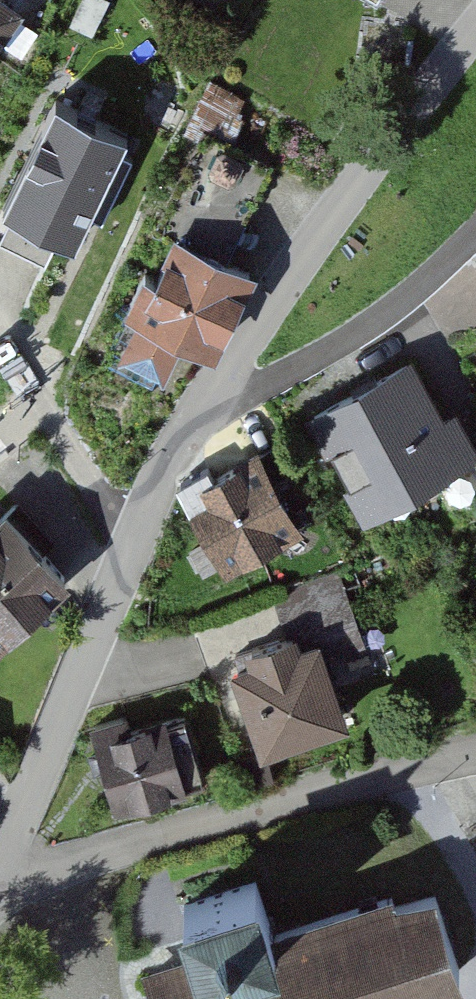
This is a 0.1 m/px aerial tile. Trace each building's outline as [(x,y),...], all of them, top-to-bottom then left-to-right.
[(0,2),(0,32),(14,12),(0,2)] [(23,138),(0,176),(0,241),(54,273),(105,186),(23,138)] [(246,276),(155,235),(97,363),(152,388),(169,351),(204,367),(246,276)] [(407,368),(305,419),(351,512),(461,457),(441,417),(434,420),(407,368)] [(256,460),(178,503),(219,577),(297,534),(256,460)] [(0,522),(0,640),(58,592),(0,522)] [(305,644),(226,670),(256,760),(342,732),(323,673),(367,659),(341,581),(290,598),(305,644)] [(161,724),(89,743),(110,820),(181,802),(161,724)] [(144,927),(158,977),(140,983),(144,998),(418,998),(444,991),(418,903),(376,915),(374,908),(239,948),(226,903),(144,927)]
